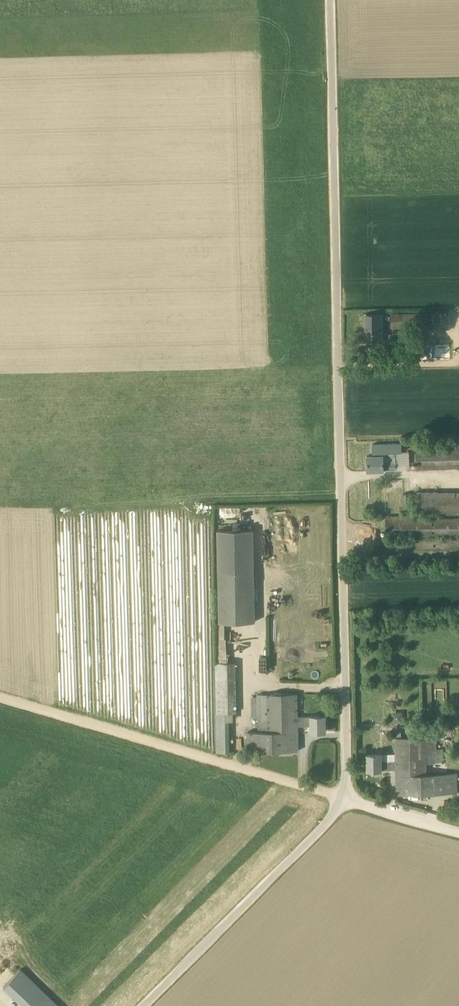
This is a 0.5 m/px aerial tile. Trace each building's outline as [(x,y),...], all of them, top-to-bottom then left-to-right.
[(428,313),(392,314),(392,327),(428,327),(428,313)] [(382,314),(366,314),(367,330),(365,330),(365,339),(382,339),(382,314)] [(450,358),(449,342),(419,342),(420,358),(450,358)] [(395,452),(401,452),(401,444),(372,444),(373,455),(367,456),(368,471),(396,469),(396,461),(395,461),(395,452)] [(416,451),(416,469),(458,467),(458,449),(416,451)] [(417,492),(417,513),(458,512),(458,491),(417,492)] [(410,494),(402,494),(402,509),(410,508),(410,494)] [(414,518),(414,516),(386,516),(385,536),(458,535),(458,518),(414,518)] [(255,570),(254,570),(254,529),(218,530),(219,571),(219,622),(255,621),(255,570)] [(235,662),(216,662),(215,662),(217,740),(217,752),(229,752),(229,740),(229,721),(233,720),(233,712),(236,712),(235,662)] [(297,693),(257,694),(258,732),(248,732),(248,752),(299,751),(297,726),(311,726),(311,732),(327,731),(326,715),(297,716),(297,693)] [(403,721),(403,710),(391,711),(392,722),(403,721)] [(427,763),(435,763),(434,760),(434,737),(434,736),(426,736),(395,737),(396,760),(382,761),(382,754),(367,754),(367,770),(396,769),(397,794),(457,793),(457,773),(427,774),(427,763)] [(21,1005),(60,1005),(17,966),(0,985),(0,987),(21,1005)]
